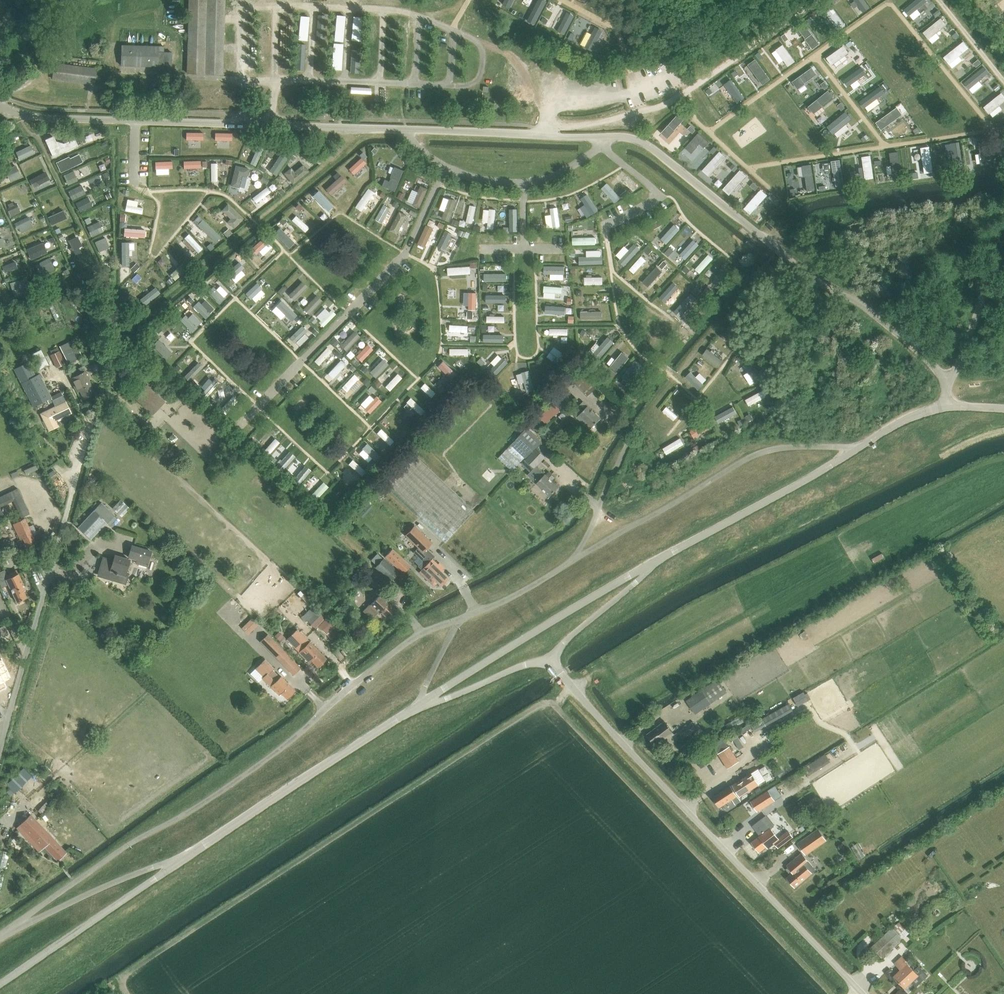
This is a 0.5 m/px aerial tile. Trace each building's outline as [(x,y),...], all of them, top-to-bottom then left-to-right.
[(222,73),(224,0),(189,0),(187,73),(222,73)] [(527,21),(535,25),(547,1),(544,0),(538,0),(527,21)] [(567,11),(556,32),(564,36),(575,15),(567,11)] [(595,27),(584,49),(592,52),(603,30),(595,27)] [(705,37),(710,45),(717,40),(712,33),(705,37)] [(171,72),(171,52),(164,52),(164,46),(121,45),(121,65),(158,66),(158,65),(163,65),(163,72),(171,72)] [(52,78),(94,83),(96,69),(54,64),(52,78)] [(679,113),(661,133),(667,138),(685,118),(679,113)] [(175,139),(175,132),(157,131),(157,138),(175,139)] [(187,131),(186,139),(204,139),(204,131),(187,131)] [(215,139),(233,140),(233,132),(216,131),(215,139)] [(698,132),(685,147),(691,153),(699,144),(704,148),(709,142),(698,132)] [(54,159),(63,155),(59,144),(50,148),(54,159)] [(19,160),(34,153),(30,146),(16,153),(19,160)] [(719,151),(702,171),(709,177),(726,157),(719,151)] [(281,152),(269,170),(276,175),(288,157),(281,152)] [(69,156),(56,162),(61,172),(72,166),(83,161),(80,154),(70,158),(69,156)] [(156,160),(156,174),(169,174),(169,167),(173,167),(173,160),(156,160)] [(304,163),(295,170),(292,167),(285,172),(293,184),(310,170),(304,163)] [(236,164),(230,185),(240,187),(243,175),(248,177),(250,168),(236,164)] [(20,176),(15,166),(7,169),(11,180),(20,176)] [(739,169),(722,189),(730,195),(747,176),(739,169)] [(68,184),(77,180),(73,171),(64,175),(68,184)] [(30,180),(34,187),(48,180),(44,172),(30,180)] [(626,174),(622,179),(635,190),(640,185),(626,174)] [(602,187),(614,201),(620,196),(608,182),(602,187)] [(421,208),(429,187),(422,184),(413,205),(421,208)] [(72,199),(85,193),(81,185),(68,191),(72,199)] [(256,202),(271,191),(267,186),(252,197),(256,202)] [(357,207),(363,210),(374,190),(367,187),(357,207)] [(761,189),(744,208),(751,214),(767,195),(761,189)] [(771,196),(769,198),(774,202),(778,199),(774,195),(773,194),(771,196)] [(594,213),(599,210),(589,195),(584,198),(594,213)] [(80,212),(91,206),(87,197),(76,203),(80,212)] [(443,218),(451,221),(457,199),(450,197),(443,218)] [(127,198),(126,211),(144,212),(145,199),(127,198)] [(312,199),(307,204),(321,217),(326,212),(312,199)] [(8,204),(9,207),(7,208),(11,216),(20,212),(16,204),(14,205),(12,202),(8,204)] [(222,209),(230,217),(227,220),(234,227),(244,217),(229,202),(222,209)] [(467,222),(474,223),(476,205),(469,204),(467,222)] [(403,205),(391,230),(399,234),(410,208),(403,205)] [(552,226),(560,225),(559,206),(551,207),(552,226)] [(483,228),(495,228),(496,208),(484,208),(483,228)] [(51,225),(67,218),(63,210),(48,217),(51,225)] [(296,215),(292,219),(305,231),(310,227),(296,215)] [(17,229),(30,222),(28,217),(14,223),(17,229)] [(216,241),(222,235),(204,218),(198,224),(216,241)] [(658,221),(652,224),(655,229),(661,225),(658,221)] [(92,236),(102,231),(98,222),(87,227),(92,236)] [(667,243),(681,228),(675,223),(661,238),(667,243)] [(426,224),(419,244),(426,247),(434,227),(426,224)] [(146,236),(146,228),(124,227),(124,236),(146,236)] [(275,233),(290,247),(295,241),(280,227),(275,233)] [(229,229),(224,234),(227,238),(232,233),(229,229)] [(190,233),(184,238),(197,253),(202,249),(190,233)] [(77,236),(68,240),(75,255),(81,253),(78,247),(82,246),(77,236)] [(443,255),(451,239),(444,236),(436,252),(443,255)] [(99,251),(109,247),(105,238),(95,242),(99,251)] [(686,258),(700,244),(694,239),(680,253),(686,258)] [(31,259),(46,252),(42,242),(27,249),(31,259)] [(669,248),(664,253),(668,256),(673,251),(669,248)] [(181,265),(186,261),(175,249),(171,253),(181,265)] [(700,272),(715,258),(710,253),(695,267),(700,272)] [(642,255),(630,268),(635,273),(647,259),(642,255)] [(36,263),(41,275),(55,268),(50,257),(36,263)] [(14,261),(2,266),(4,272),(17,267),(14,261)] [(245,274),(242,269),(245,267),(240,261),(227,271),(236,281),(245,274)] [(228,263),(223,267),(226,271),(231,267),(228,263)] [(136,264),(130,269),(134,273),(139,267),(136,264)] [(644,281),(649,286),(663,270),(657,265),(644,281)] [(717,288),(730,271),(725,267),(711,284),(717,288)] [(132,279),(136,283),(142,278),(138,273),(132,279)] [(604,283),(604,275),(585,275),(585,284),(604,283)] [(10,281),(14,296),(29,291),(25,277),(10,281)] [(303,280),(289,294),(295,299),(308,285),(303,280)] [(662,296),(668,299),(679,285),(673,281),(662,296)] [(246,292),(256,302),(266,291),(257,282),(246,292)] [(217,289),(213,285),(208,291),(220,301),(228,292),(220,285),(217,289)] [(544,285),(543,292),(568,293),(568,286),(544,285)] [(282,286),(277,292),(281,295),(286,289),(282,286)] [(139,300),(145,307),(161,293),(156,287),(139,300)] [(696,287),(692,292),(696,296),(701,291),(696,287)] [(261,308),(266,313),(280,298),(275,293),(261,308)] [(686,293),(676,308),(682,311),(692,296),(686,293)] [(317,294),(304,308),(310,313),(323,299),(317,294)] [(206,318),(212,313),(199,300),(194,306),(206,318)] [(472,312),(472,304),(450,304),(450,311),(472,312)] [(545,312),(564,313),(565,306),(546,305),(545,312)] [(282,327),(293,313),(288,309),(277,322),(282,327)] [(581,319),(603,318),(603,310),(581,310),(581,319)] [(193,332),(198,326),(186,314),(181,319),(193,332)] [(284,326),(288,330),(295,322),(290,319),(284,326)] [(302,324),(290,337),(296,342),(308,330),(302,324)] [(452,324),(452,334),(468,335),(469,325),(452,324)] [(341,345),(346,350),(360,335),(355,330),(341,345)] [(722,331),(718,335),(724,339),(727,335),(722,331)] [(601,345),(596,342),(588,353),(599,361),(614,340),(608,335),(601,345)] [(334,337),(330,342),(335,346),(339,342),(334,337)] [(68,363),(82,356),(77,345),(75,346),(72,340),(60,346),(68,363)] [(368,343),(356,355),(361,361),(374,348),(368,343)] [(557,362),(564,353),(555,346),(548,355),(557,362)] [(702,354),(719,367),(724,360),(708,347),(702,354)] [(105,359),(100,348),(91,353),(97,363),(105,359)] [(41,349),(32,354),(41,370),(50,365),(41,349)] [(59,351),(50,355),(57,368),(65,363),(59,351)] [(623,351),(609,367),(617,373),(630,357),(623,351)] [(497,375),(509,362),(503,356),(490,369),(497,375)] [(375,377),(389,363),(384,357),(370,371),(375,377)] [(333,378),(347,364),(342,359),(328,373),(333,378)] [(452,379),(458,373),(443,359),(438,365),(452,379)] [(185,375),(190,380),(204,366),(198,361),(185,375)] [(750,361),(742,364),(752,384),(759,381),(750,361)] [(27,366),(16,371),(22,383),(34,407),(47,400),(49,404),(52,402),(55,406),(51,408),(41,413),(41,414),(49,430),(58,426),(56,421),(72,414),(66,402),(61,391),(51,396),(40,374),(37,376),(31,364),(27,366)] [(82,366),(69,373),(72,379),(78,391),(81,390),(85,398),(95,393),(83,369),(82,366)] [(568,376),(572,381),(586,397),(596,388),(595,386),(599,382),(587,368),(582,372),(581,372),(577,368),(568,376)] [(700,390),(705,384),(691,370),(686,376),(700,390)] [(391,390),(402,377),(397,372),(385,386),(391,390)] [(348,391),(360,378),(355,373),(343,386),(348,391)] [(208,397),(220,381),(215,377),(203,393),(208,397)] [(366,378),(362,382),(367,387),(371,383),(366,378)] [(479,388),(482,384),(477,379),(464,392),(468,395),(473,389),(476,392),(479,388)] [(377,380),(374,384),(378,388),(382,384),(377,380)] [(425,382),(421,387),(432,396),(436,391),(425,382)] [(147,384),(134,398),(152,415),(165,402),(147,384)] [(440,384),(437,387),(442,393),(445,389),(440,384)] [(749,405),(767,396),(763,389),(746,398),(749,405)] [(540,417),(547,423),(572,398),(565,391),(540,417)] [(382,400),(377,395),(374,398),(370,394),(361,404),(370,412),(382,400)] [(403,405),(413,414),(416,410),(421,414),(425,409),(411,397),(403,405)] [(580,405),(573,413),(577,417),(584,424),(582,426),(588,432),(590,430),(601,419),(583,402),(580,405)] [(674,420),(678,415),(667,405),(663,410),(674,420)] [(563,412),(559,416),(563,421),(567,417),(563,412)] [(694,437),(709,428),(705,421),(690,430),(694,437)] [(542,442),(527,428),(520,435),(510,445),(524,458),(534,468),(535,468),(538,466),(546,457),(537,448),(542,442)] [(546,429),(540,435),(545,440),(550,434),(546,429)] [(667,453),(685,443),(681,437),(664,447),(667,453)] [(276,438),(267,447),(271,451),(280,441),(276,438)] [(370,463),(380,453),(368,442),(359,452),(370,463)] [(698,445),(692,448),(695,453),(701,450),(698,445)] [(414,455),(384,486),(444,542),(474,511),(414,455)] [(352,460),(349,465),(363,474),(366,469),(352,460)] [(534,468),(528,474),(537,483),(538,485),(551,497),(560,488),(553,481),(556,478),(550,472),(547,475),(538,466),(535,468),(534,468)] [(318,498),(329,485),(324,481),(313,494),(318,498)] [(0,507),(13,501),(21,517),(30,513),(18,488),(0,497),(0,515),(3,514),(0,507)] [(123,515),(131,507),(121,498),(113,506),(123,515)] [(368,500),(357,511),(363,516),(373,506),(368,500)] [(94,510),(96,512),(92,516),(91,515),(79,527),(88,536),(100,524),(99,523),(103,518),(108,523),(115,515),(101,502),(94,510)] [(24,539),(27,546),(37,542),(26,518),(14,524),(21,540),(24,539)] [(414,526),(405,535),(418,547),(414,552),(425,563),(430,557),(432,559),(434,556),(426,549),(432,543),(414,526)] [(152,551),(133,546),(129,557),(149,563),(152,551)] [(392,549),(385,556),(403,573),(409,566),(392,549)] [(378,553),(371,560),(376,565),(375,567),(390,581),(399,572),(384,558),(383,559),(378,553)] [(102,577),(126,584),(128,576),(126,575),(131,560),(116,555),(114,560),(104,557),(100,570),(104,571),(102,577)] [(421,570),(419,572),(432,584),(436,580),(441,585),(448,578),(442,571),(443,570),(432,559),(430,557),(425,563),(420,568),(421,570)] [(26,589),(18,573),(9,578),(5,570),(0,572),(0,582),(2,587),(9,584),(18,602),(27,597),(23,590),(26,589)] [(372,578),(369,580),(376,588),(378,585),(372,578)] [(369,605),(363,611),(371,619),(378,613),(380,615),(383,612),(389,618),(397,610),(381,594),(370,605),(369,605)] [(319,606),(306,619),(316,628),(328,616),(319,606)] [(252,617),(242,626),(249,633),(259,623),(252,617)] [(328,618),(319,626),(336,644),(344,635),(328,618)] [(312,660),(318,666),(326,658),(297,630),(288,640),(310,662),(312,660)] [(279,632),(275,636),(280,641),(284,637),(279,632)] [(293,674),(301,667),(268,635),(261,642),(293,674)] [(7,688),(3,680),(9,677),(0,658),(0,691),(7,688)] [(287,699),(296,691),(281,676),(280,677),(272,670),(274,669),(265,660),(256,669),(265,677),(263,679),(279,694),(281,693),(287,699)] [(718,679),(686,700),(695,714),(727,692),(718,679)] [(794,695),(797,705),(809,700),(805,691),(794,695)] [(766,726),(794,711),(789,703),(761,718),(766,726)] [(761,718),(751,724),(755,732),(766,726),(761,718)] [(662,739),(664,742),(674,734),(665,721),(647,734),(655,744),(662,739)] [(725,742),(715,748),(718,753),(728,747),(725,742)] [(738,761),(729,747),(728,747),(718,753),(728,768),(738,761)] [(811,774),(830,761),(825,753),(805,766),(811,774)] [(14,792),(15,793),(32,776),(23,768),(6,785),(10,788),(7,792),(11,795),(14,792)] [(735,793),(730,785),(712,797),(719,807),(738,795),(739,797),(758,785),(752,775),(733,787),(737,792),(735,793)] [(781,796),(775,786),(751,801),(757,811),(781,796)] [(55,856),(58,860),(67,852),(32,814),(17,827),(40,852),(44,849),(52,858),(55,856)] [(760,836),(752,842),(759,852),(767,846),(768,848),(775,843),(778,848),(793,837),(788,831),(778,838),(771,829),(774,826),(766,815),(752,826),(760,836)] [(818,829),(798,843),(805,854),(826,840),(818,829)] [(871,836),(862,841),(869,853),(878,848),(871,836)] [(854,845),(859,858),(864,855),(859,842),(854,845)] [(793,872),(787,877),(795,887),(816,870),(801,853),(787,865),(793,872)] [(871,946),(882,957),(902,939),(909,933),(899,922),(892,927),(871,946)] [(894,977),(904,988),(918,975),(905,961),(906,961),(902,956),(894,963),(901,970),(894,977)]
